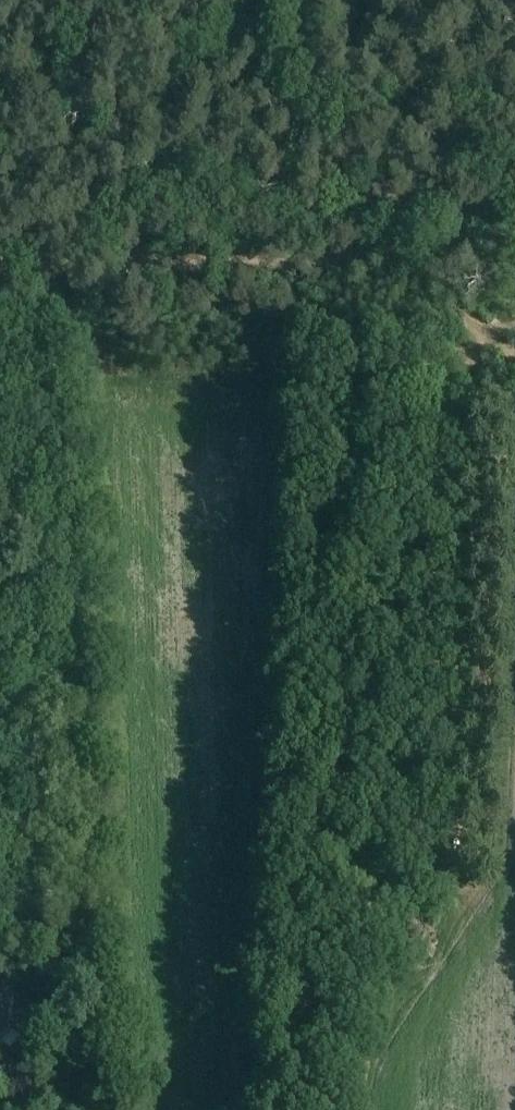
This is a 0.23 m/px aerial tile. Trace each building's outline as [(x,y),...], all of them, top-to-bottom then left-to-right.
[(16,1026),(10,984),(0,986),(0,1028),(16,1026)]
